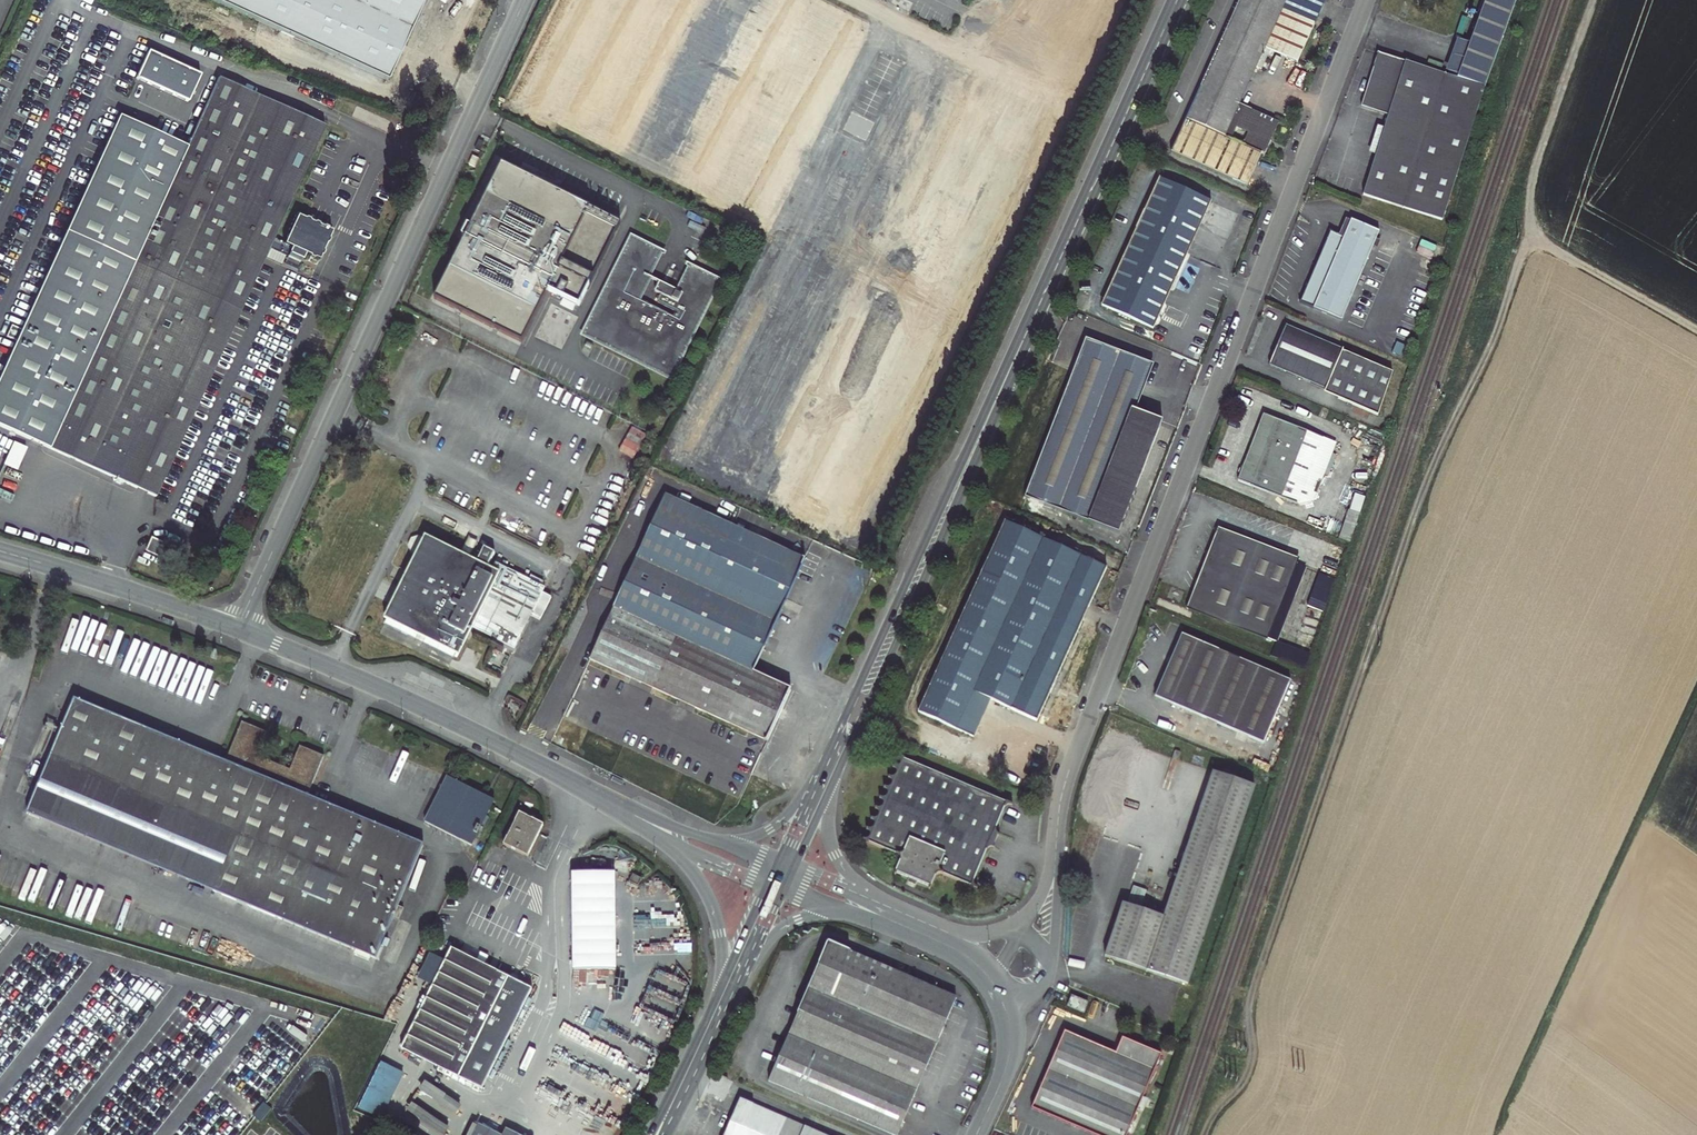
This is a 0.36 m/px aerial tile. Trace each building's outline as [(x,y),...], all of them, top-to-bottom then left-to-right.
[(386,78),(421,0),(213,0),(386,78)] [(1187,118),(1171,152),(1247,187),(1261,155),(1263,156),(1279,122),(1239,104),(1256,67),(1262,69),(1270,51),(1297,63),(1326,0),(1240,0),(1187,118)] [(1520,0),(1485,0),(1470,43),(1458,75),(1457,78),(1378,53),(1361,107),(1388,115),(1363,195),(1443,220),(1447,206),(1454,208),(1520,0)] [(1458,75),(1470,43),(1457,39),(1445,71),(1458,75)] [(200,75),(147,51),(135,78),(187,102),(200,75)] [(866,140),(901,60),(879,51),(845,131),(866,140)] [(236,316),(268,247),(272,237),(323,125),(218,76),(186,147),(118,116),(20,330),(10,325),(5,337),(15,341),(0,374),(0,426),(154,496),(236,316)] [(427,97),(415,93),(412,100),(423,105),(427,97)] [(483,142),(478,140),(474,149),(479,151),(483,142)] [(477,158),(472,155),(468,164),(473,167),(477,158)] [(434,299),(521,343),(548,291),(578,306),(620,224),(502,164),(434,299)] [(1211,202),(1159,178),(1102,305),(1153,328),(1211,202)] [(283,261),(297,268),(304,252),(317,258),(331,229),(296,213),(283,242),(272,237),(268,247),(286,255),(283,261)] [(1343,237),(1351,220),(1346,218),(1339,235),(1343,237)] [(1342,319),(1379,232),(1351,220),(1343,237),(1339,235),(1330,231),(1300,302),(1342,319)] [(668,256),(631,237),(584,333),(672,377),(719,281),(687,265),(675,289),(656,280),(668,256)] [(1378,415),(1392,372),(1342,351),(1343,349),(1286,325),(1269,365),(1326,389),(1347,398),(1346,401),(1378,415)] [(1152,365),(1085,339),(1025,497),(1119,533),(1162,421),(1135,410),(1152,365)] [(1325,392),(1346,401),(1347,398),(1326,389),(1325,392)] [(1307,431),(1263,414),(1238,480),(1281,496),(1307,431)] [(739,637),(764,648),(805,559),(665,495),(614,608),(729,661),(739,637)] [(1360,512),(1352,509),(1348,508),(1338,538),(1350,544),(1360,512)] [(1107,567),(1004,521),(918,712),(955,729),(972,692),(990,700),(1037,721),(1107,567)] [(1189,607),(1268,638),(1284,596),(1293,600),(1306,568),(1296,564),(1298,559),(1219,529),(1189,607)] [(495,633),(501,636),(513,642),(516,635),(521,637),(546,587),(502,565),(499,570),(491,567),(497,555),(485,549),(480,561),(473,557),(479,545),(467,539),(460,554),(424,536),(423,539),(419,537),(412,539),(408,547),(410,554),(415,556),(407,572),(406,571),(399,586),(400,586),(384,618),(388,620),(385,625),(453,659),(469,626),(492,638),(495,633)] [(161,558),(168,545),(151,537),(145,551),(161,558)] [(1336,579),(1320,573),(1308,605),(1324,611),(1336,579)] [(1278,640),(1293,600),(1284,596),(1268,638),(1277,641),(1278,640)] [(729,661),(614,608),(590,660),(657,691),(660,685),(669,689),(671,684),(679,688),(674,699),(767,742),(791,690),(753,672),(729,661)] [(1155,696),(1264,742),(1283,696),(1290,680),(1182,634),(1155,696)] [(499,640),(516,648),(521,637),(516,635),(513,642),(501,636),(499,640)] [(753,672),(764,648),(739,637),(729,661),(753,672)] [(666,695),(674,699),(679,688),(671,684),(669,689),(666,695)] [(666,695),(669,689),(660,685),(657,691),(666,695)] [(955,729),(973,737),(990,700),(972,692),(955,729)] [(1294,701),(1283,696),(1264,742),(1275,747),(1294,701)] [(225,762),(74,699),(26,815),(376,959),(397,906),(402,908),(407,901),(401,898),(408,880),(423,844),(307,796),(323,756),(299,747),(290,770),(256,756),(266,732),(241,722),(225,762)] [(1005,801),(904,759),(903,758),(898,755),(897,757),(899,759),(900,761),(900,763),(898,765),(897,766),(896,766),(893,765),(893,767),(895,769),(896,771),(896,772),(896,774),(895,775),(893,776),(890,777),(889,776),(888,778),(891,780),(892,783),(891,784),(891,786),(888,787),(886,787),(885,787),(884,788),(885,789),(887,791),(887,795),(885,797),(883,798),(881,798),(880,797),(880,798),(881,799),(882,800),(883,803),(883,805),(881,807),(879,808),(876,807),(875,809),(877,809),(879,812),(879,815),(878,817),(875,818),(872,817),(871,819),(873,820),(874,821),(875,824),(875,826),(872,828),(871,828),(869,828),(867,828),(867,830),(868,830),(870,833),(870,835),(870,836),(869,837),(866,839),(864,839),(863,838),(862,840),(897,855),(900,858),(900,861),(900,863),(895,874),(896,875),(897,873),(930,887),(929,888),(930,889),(936,876),(937,875),(939,874),(942,874),(977,888),(977,887),(976,887),(974,884),(974,880),(987,849),(988,848),(992,847),(994,848),(995,846),(994,846),(998,836),(999,836),(1000,834),(998,832),(997,831),(997,828),(1005,809),(1005,808),(1007,806),(1008,805),(1010,805),(1012,805),(1013,803),(1007,801),(1005,801)] [(1222,775),(1213,772),(1164,917),(1123,903),(1105,956),(1188,984),(1255,786),(1231,778),(1233,773),(1224,770),(1222,775)] [(494,801),(447,777),(425,821),(472,845),(494,801)] [(543,825),(519,813),(503,845),(527,857),(543,825)] [(615,872),(572,873),(573,970),(616,970),(615,885),(615,872)] [(641,877),(633,873),(629,882),(637,886),(641,877)] [(415,883),(408,880),(401,898),(407,901),(415,883)] [(832,1005),(856,954),(828,942),(768,1081),(893,1134),(897,1134),(935,1046),(832,1005)] [(532,990),(451,949),(401,1049),(482,1090),(532,990)] [(898,972),(856,954),(832,1005),(935,1046),(945,1025),(887,999),(898,972)] [(887,999),(945,1025),(956,998),(898,972),(887,999)] [(1088,1002),(1072,995),(1067,1006),(1083,1013),(1088,1002)] [(1064,1032),(1032,1108),(1096,1134),(1127,1134),(1161,1054),(1122,1037),(1116,1053),(1064,1032)] [(385,1118),(402,1070),(379,1061),(361,1109),(385,1118)] [(455,1115),(462,1105),(426,1080),(414,1097),(443,1117),(448,1110),(455,1115)] [(740,1098),(725,1134),(825,1134),(740,1098)] [(433,1127),(429,1134),(430,1134),(444,1134),(449,1124),(411,1105),(407,1114),(433,1127)] [(478,1125),(473,1134),(497,1134),(478,1125)]
